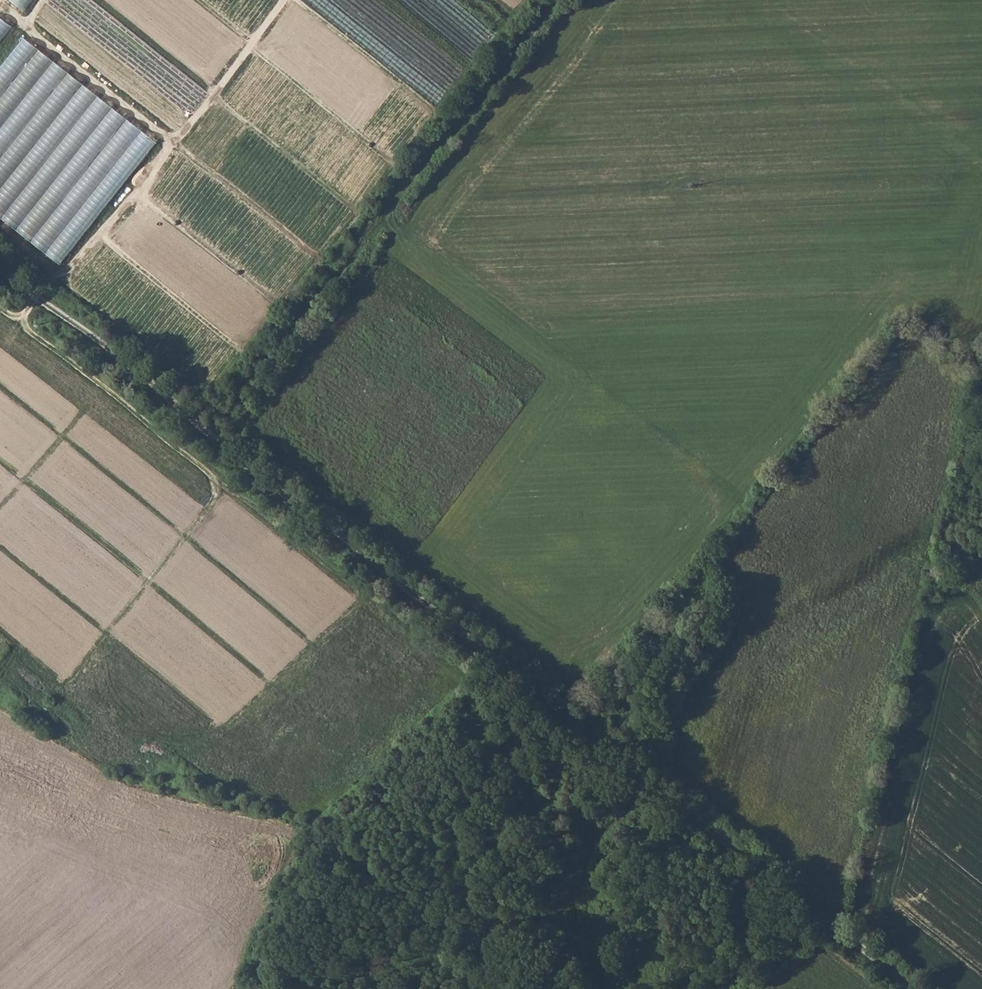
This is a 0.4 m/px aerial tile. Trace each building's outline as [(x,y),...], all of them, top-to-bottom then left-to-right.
[(35,0),(14,0),(28,10),(35,0)] [(12,25),(0,16),(0,41),(12,25)] [(157,135),(19,38),(0,65),(0,215),(68,262),(157,135)]
